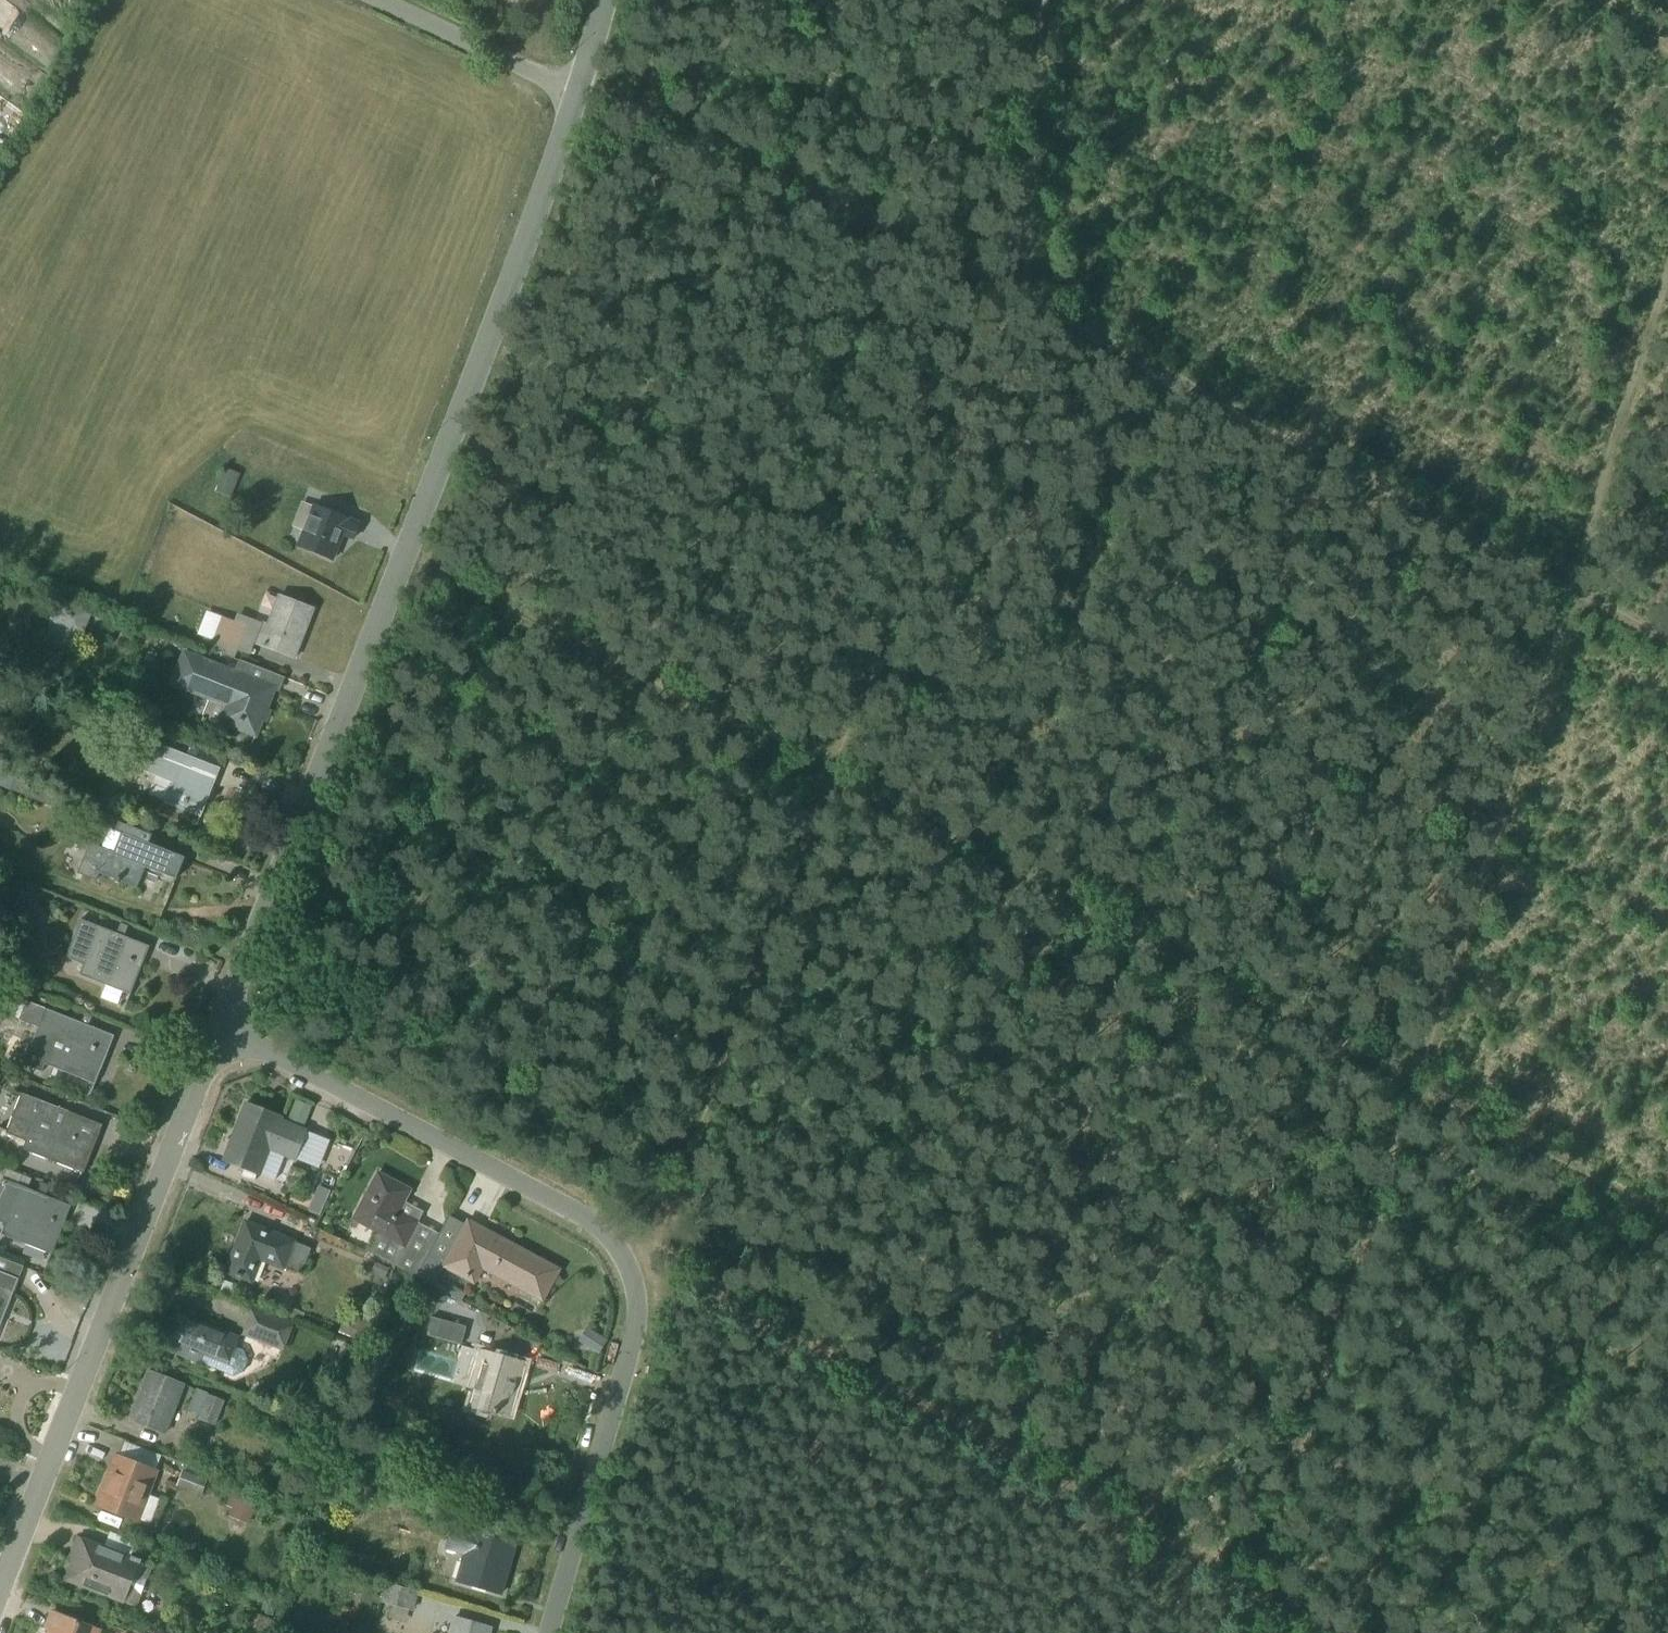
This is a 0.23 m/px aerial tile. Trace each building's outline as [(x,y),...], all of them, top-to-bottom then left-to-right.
[(231,499),(240,475),(223,469),(214,493),(231,499)] [(302,530),(295,548),(332,562),(341,536),(353,540),(359,524),(301,502),(292,526),(302,530)] [(83,644),(94,609),(60,599),(49,635),(83,644)] [(207,613),(198,634),(251,656),(256,645),(293,661),(312,615),(277,601),(265,629),(235,616),(232,624),(207,613)] [(252,738),(271,689),(180,653),(167,686),(209,702),(202,718),(252,738)] [(172,761),(138,748),(127,777),(160,790),(151,813),(200,832),(225,769),(178,750),(172,761)] [(88,844),(79,869),(99,876),(137,891),(145,870),(173,881),(182,857),(154,846),(158,838),(112,821),(101,849),(88,844)] [(98,928),(83,922),(69,960),(83,965),(79,977),(132,997),(136,986),(137,986),(151,949),(98,928)] [(115,1040),(45,1011),(25,1059),(95,1088),(115,1040)] [(21,1094),(1,1142),(82,1176),(102,1128),(21,1094)] [(330,1142),(305,1131),(302,1131),(312,1108),(296,1102),(287,1124),(280,1121),(281,1119),(245,1104),(234,1132),(236,1133),(224,1162),(226,1163),(260,1177),(270,1153),(293,1163),(294,1161),(318,1171),(330,1142)] [(411,1191),(381,1174),(356,1221),(375,1231),(364,1252),(415,1278),(437,1236),(397,1215),(411,1191)] [(4,1182),(0,1192),(0,1225),(5,1227),(1,1236),(49,1255),(68,1208),(4,1182)] [(322,1212),(331,1189),(320,1186),(312,1208),(322,1212)] [(468,1229),(451,1219),(419,1278),(436,1288),(444,1273),(473,1289),(483,1272),(543,1305),(560,1274),(471,1225),(468,1229)] [(300,1277),(311,1251),(244,1225),(225,1273),(252,1285),(262,1262),(300,1277)] [(22,1269),(0,1261),(0,1323),(22,1269)] [(295,1324),(254,1308),(242,1338),(283,1354),(295,1324)] [(238,1340),(176,1315),(166,1341),(170,1343),(167,1350),(232,1376),(243,1373),(247,1361),(242,1351),(235,1349),(238,1340)] [(431,1334),(465,1343),(470,1325),(436,1316),(431,1334)] [(512,1421),(527,1368),(482,1356),(468,1409),(512,1421)] [(150,1373),(130,1423),(166,1438),(186,1388),(150,1373)] [(214,1426),(225,1403),(208,1396),(198,1419),(214,1426)] [(116,1457),(96,1506),(141,1525),(161,1475),(116,1457)] [(214,1486),(182,1473),(176,1486),(183,1489),(180,1497),(197,1504),(200,1496),(208,1499),(214,1486)] [(257,1503),(231,1492),(226,1506),(232,1508),(229,1518),(248,1525),(257,1503)] [(455,1529),(448,1553),(466,1558),(458,1584),(500,1597),(516,1546),(455,1529)] [(74,1562),(66,1581),(136,1609),(152,1570),(77,1539),(69,1559),(74,1562)] [(385,1584),(380,1603),(392,1607),(388,1619),(405,1624),(409,1611),(413,1612),(418,1593),(385,1584)] [(278,1598),(266,1594),(259,1612),(271,1616),(278,1598)] [(53,1632),(100,1632),(51,1613),(45,1629),(53,1632)] [(493,1630),(453,1620),(449,1632),(492,1632),(493,1630)]
